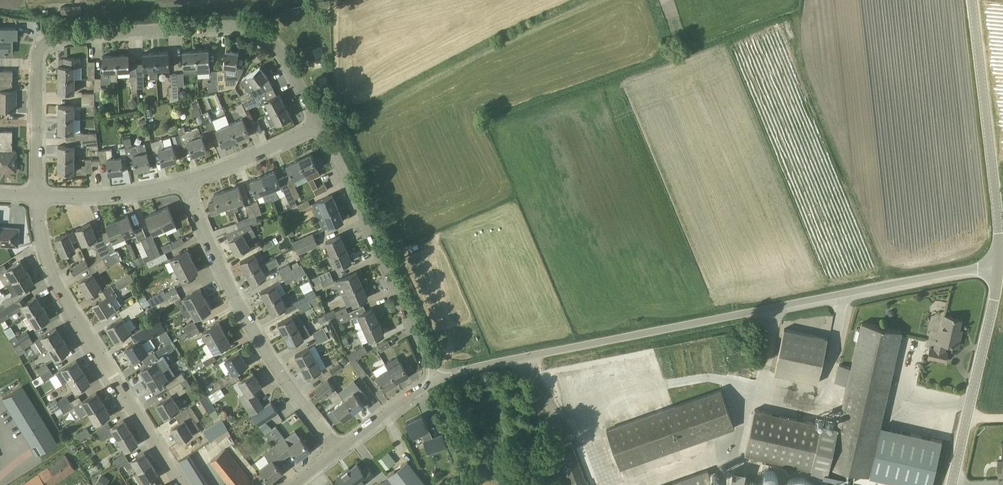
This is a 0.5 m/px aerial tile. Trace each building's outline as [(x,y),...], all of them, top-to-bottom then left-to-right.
[(81,13),(81,5),(61,7),(62,14),(73,14),(73,18),(81,17),(81,13)] [(0,28),(0,53),(6,53),(11,53),(12,37),(16,37),(16,28),(0,28)] [(196,49),(196,50),(183,50),(184,74),(198,73),(196,50),(196,49)] [(210,65),(209,49),(196,50),(198,73),(210,72),(210,65)] [(239,52),(226,50),(227,49),(226,49),(224,66),(237,68),(239,52)] [(156,51),(156,52),(143,53),(144,69),(149,69),(150,78),(158,78),(157,69),(156,51)] [(169,51),(156,52),(156,51),(157,69),(170,68),(169,51)] [(116,54),(116,55),(103,55),(104,72),(110,71),(110,80),(117,80),(117,71),(116,54)] [(129,54),(116,54),(117,71),(130,70),(129,54)] [(59,78),(75,79),(75,67),(80,66),(80,58),(64,58),(65,66),(59,66),(59,78)] [(242,101),(259,94),(267,90),(262,81),(268,77),(261,66),(261,65),(247,75),(241,80),(250,92),(239,96),(242,101)] [(218,70),(219,90),(235,87),(239,78),(226,78),(225,69),(218,70)] [(12,90),(12,71),(12,70),(0,70),(0,90),(12,90)] [(219,90),(218,70),(211,71),(211,82),(208,82),(208,92),(219,90)] [(171,86),(169,86),(170,101),(179,99),(178,85),(177,73),(171,73),(171,86)] [(75,79),(59,78),(59,92),(75,92),(75,79)] [(179,94),(181,97),(184,98),(187,96),(188,93),(186,90),(183,89),(180,91),(179,94)] [(6,110),(6,111),(9,111),(9,110),(16,110),(15,110),(15,90),(16,90),(12,90),(0,90),(0,110),(6,110)] [(271,112),(271,111),(285,104),(279,93),(260,103),(266,114),(271,112)] [(262,101),(259,94),(242,101),(242,102),(246,109),(262,101)] [(132,108),(138,105),(134,97),(128,100),(132,108)] [(247,114),(246,109),(242,102),(236,105),(241,116),(247,114)] [(285,105),(286,105),(286,104),(285,104),(271,111),(271,112),(266,114),(265,115),(271,126),(277,123),(277,124),(291,116),(285,105)] [(74,106),(59,105),(58,118),(74,119),(74,106)] [(194,116),(201,114),(199,106),(192,108),(194,116)] [(210,115),(204,118),(206,123),(208,129),(208,130),(215,127),(210,115)] [(241,117),(229,122),(236,140),(249,134),(241,117)] [(58,118),(58,132),(74,132),(74,119),(58,118)] [(257,119),(251,122),(257,133),(263,131),(257,119)] [(229,122),(216,128),(223,145),(236,140),(229,122)] [(202,137),(199,127),(186,131),(184,126),(178,128),(183,148),(184,148),(183,145),(189,143),(193,155),(207,150),(204,141),(202,137)] [(11,150),(12,131),(0,131),(0,150),(11,150)] [(182,143),(181,139),(179,134),(172,136),(175,146),(182,144),(182,143)] [(147,152),(145,143),(132,146),(131,137),(123,138),(125,147),(127,157),(128,159),(134,158),(136,170),(150,167),(147,152)] [(97,139),(77,139),(77,146),(84,146),(84,145),(90,145),(90,149),(99,149),(97,139)] [(173,145),(164,147),(162,139),(151,142),(152,144),(153,148),(154,154),(160,152),(163,164),(177,160),(173,145)] [(58,158),(75,159),(75,146),(58,145),(58,158)] [(120,147),(121,157),(113,158),(112,149),(99,150),(101,162),(108,161),(109,174),(123,172),(122,158),(127,157),(125,147),(120,147)] [(15,151),(15,150),(11,150),(0,150),(0,171),(15,171),(15,170),(15,151)] [(310,153),(298,159),(306,174),(309,180),(312,179),(321,174),(310,153)] [(75,159),(58,158),(58,172),(75,172),(75,159)] [(92,158),(85,159),(86,165),(86,171),(87,172),(93,171),(93,164),(92,158)] [(306,174),(298,159),(287,165),(291,173),(284,176),(295,198),(300,196),(295,185),(297,184),(294,179),(306,174)] [(284,176),(278,179),(275,170),(262,175),(272,198),(272,200),(279,197),(275,188),(280,186),(282,190),(284,189),(292,206),(297,204),(295,198),(284,176)] [(272,198),(262,175),(250,180),(257,196),(262,193),(265,200),(272,198)] [(328,189),(325,183),(313,189),(316,195),(328,189)] [(239,185),(226,189),(234,211),(238,209),(236,203),(244,201),(239,185)] [(234,211),(226,189),(214,194),(216,201),(209,204),(212,214),(220,212),(221,215),(234,211)] [(317,216),(338,207),(333,194),(318,200),(312,203),(317,216)] [(297,204),(299,208),(300,210),(311,205),(308,199),(297,204)] [(257,201),(252,203),(256,215),(262,213),(257,201)] [(250,217),(256,215),(252,203),(246,205),(250,217)] [(157,211),(165,228),(176,224),(168,206),(157,211)] [(338,207),(317,216),(323,229),(344,220),(338,207)] [(157,211),(147,215),(154,233),(165,228),(157,211)] [(141,238),(142,240),(148,255),(150,259),(155,257),(146,236),(142,226),(135,230),(128,214),(118,219),(125,237),(135,232),(138,240),(141,238)] [(107,223),(109,229),(115,241),(113,242),(112,239),(106,241),(111,253),(119,260),(122,258),(117,246),(127,242),(125,237),(118,219),(107,223)] [(240,228),(240,227),(237,221),(225,226),(227,232),(227,233),(240,228)] [(106,241),(104,237),(98,240),(91,222),(77,228),(83,243),(93,239),(101,259),(111,253),(106,241)] [(256,234),(251,224),(250,224),(240,227),(240,228),(227,233),(227,232),(226,233),(229,240),(236,253),(250,246),(247,239),(256,234)] [(17,246),(18,228),(0,227),(0,245),(17,246)] [(73,241),(77,239),(73,230),(56,238),(63,255),(76,249),(73,241)] [(155,257),(161,254),(152,233),(146,236),(155,257)] [(313,233),(293,242),(296,247),(315,239),(313,233)] [(332,254),(346,248),(340,235),(326,241),(332,254)] [(184,242),(182,237),(171,242),(174,248),(184,242)] [(272,238),(261,244),(264,249),(274,244),(272,238)] [(296,247),(298,253),(318,244),(315,239),(296,247)] [(346,248),(332,254),(328,256),(333,269),(352,260),(346,248)] [(193,260),(188,250),(171,258),(176,269),(193,260)] [(161,254),(155,257),(150,259),(146,261),(149,266),(168,257),(165,252),(161,254)] [(101,259),(89,266),(88,267),(92,273),(79,281),(88,294),(101,286),(95,275),(109,266),(119,260),(111,253),(101,259)] [(142,254),(135,258),(138,265),(145,262),(142,254)] [(254,254),(241,261),(247,272),(260,265),(254,254)] [(271,267),(280,263),(276,256),(260,265),(247,272),(253,284),(266,277),(266,276),(274,272),(271,267)] [(88,267),(89,266),(86,258),(71,267),(75,275),(88,267)] [(0,274),(0,276),(5,284),(7,284),(13,280),(28,271),(21,260),(6,269),(7,269),(0,274)] [(193,260),(176,269),(181,279),(198,270),(193,260)] [(289,263),(279,269),(282,274),(292,269),(289,263)] [(282,274),(287,283),(307,272),(302,263),(292,269),(282,274)] [(329,270),(319,274),(321,280),(332,276),(329,270)] [(28,271),(13,280),(20,291),(34,282),(28,271)] [(348,290),(362,284),(357,271),(335,280),(341,293),(342,293),(348,290)] [(135,279),(130,272),(115,282),(120,289),(135,279)] [(324,286),(334,281),(332,276),(321,280),(324,286)] [(267,302),(281,295),(275,283),(261,291),(267,302)] [(368,297),(362,284),(348,290),(342,293),(347,306),(354,303),(368,297)] [(116,296),(116,295),(110,286),(100,292),(103,297),(93,304),(102,316),(121,304),(116,296)] [(152,306),(160,302),(178,291),(175,286),(165,292),(164,289),(148,298),(150,303),(152,306)] [(318,296),(313,287),(304,292),(306,295),(296,301),(299,306),(318,296)] [(206,298),(200,288),(184,297),(189,307),(190,308),(206,298)] [(163,307),(181,296),(178,291),(160,302),(163,307)] [(16,301),(19,306),(20,309),(25,317),(29,315),(43,306),(36,295),(29,299),(26,294),(16,301)] [(12,295),(2,301),(3,302),(0,304),(0,311),(16,301),(15,301),(12,296),(12,295)] [(139,299),(144,307),(149,304),(150,303),(148,298),(145,295),(139,299)] [(281,295),(267,302),(273,314),(287,306),(281,295)] [(299,306),(301,311),(312,306),(321,302),(318,296),(299,306)] [(190,308),(189,307),(182,311),(184,316),(188,315),(188,316),(193,313),(195,318),(212,308),(206,298),(190,308)] [(139,299),(120,310),(127,320),(145,309),(144,307),(139,299)] [(0,311),(0,319),(1,321),(11,315),(9,312),(19,306),(16,301),(0,311)] [(348,312),(330,320),(333,326),(352,317),(357,330),(378,320),(373,308),(366,311),(364,305),(348,312)] [(50,317),(43,306),(29,315),(25,317),(24,318),(30,328),(36,325),(36,326),(50,317)] [(346,306),(335,311),(334,309),(327,312),(330,320),(348,312),(346,306)] [(328,320),(325,314),(318,318),(321,324),(328,320)] [(298,327),(298,326),(292,315),(278,323),(284,334),(298,327)] [(961,334),(958,334),(961,319),(944,315),(939,341),(935,340),(933,348),(930,347),(928,357),(946,361),(948,352),(945,351),(946,343),(958,346),(961,334)] [(116,340),(131,331),(131,330),(125,321),(123,317),(108,326),(116,340)] [(131,318),(125,321),(131,330),(136,326),(131,318)] [(165,328),(159,318),(135,333),(138,339),(126,346),(134,359),(149,350),(148,350),(155,346),(150,337),(165,328)] [(194,320),(183,326),(186,331),(197,325),(194,320)] [(357,330),(363,343),(370,340),(384,333),(378,320),(357,330)] [(225,332),(219,322),(203,331),(209,341),(225,332)] [(862,322),(838,428),(822,424),(812,469),(812,471),(828,474),(829,466),(912,484),(931,484),(942,440),(879,426),(901,331),(862,322)] [(298,326),(298,327),(284,334),(290,345),(304,338),(304,337),(311,334),(305,323),(298,326)] [(330,323),(323,327),(313,332),(316,338),(333,328),(330,323)] [(343,335),(338,324),(335,325),(340,337),(343,335)] [(15,347),(31,337),(27,330),(17,336),(11,325),(5,329),(12,342),(15,347)] [(197,325),(186,331),(189,336),(200,330),(197,325)] [(56,327),(42,336),(35,340),(42,351),(49,347),(50,347),(63,338),(56,327)] [(318,343),(329,337),(335,334),(333,328),(316,338),(318,343)] [(827,337),(784,328),(774,373),(818,383),(827,337)] [(225,332),(209,341),(215,351),(231,342),(225,332)] [(163,339),(166,344),(172,340),(169,335),(163,339)] [(33,342),(31,337),(15,347),(19,354),(26,350),(24,347),(33,342)] [(70,349),(63,338),(50,347),(56,358),(70,349)] [(166,344),(154,351),(158,358),(159,357),(158,356),(168,350),(169,352),(176,347),(172,340),(166,344)] [(391,346),(388,340),(379,345),(377,346),(380,351),(382,351),(391,346)] [(368,351),(364,345),(347,355),(350,361),(356,358),(368,351)] [(316,358),(310,347),(296,354),(301,365),(316,358)] [(248,364),(239,351),(225,359),(231,369),(228,371),(228,372),(221,376),(222,377),(214,382),(218,389),(239,375),(236,371),(248,364)] [(213,354),(209,356),(203,360),(206,365),(216,359),(213,354)] [(170,365),(164,355),(157,359),(141,369),(147,379),(170,365)] [(397,356),(386,363),(397,381),(409,374),(397,356)] [(301,365),(308,377),(322,369),(316,358),(301,365)] [(350,361),(362,377),(367,373),(356,358),(350,361)] [(84,370),(77,359),(62,368),(56,372),(63,383),(69,379),(84,370)] [(41,374),(50,368),(47,362),(37,368),(41,374)] [(330,370),(333,375),(338,371),(343,367),(340,363),(330,370)] [(385,389),(397,381),(386,363),(385,363),(374,370),(377,375),(385,389)] [(170,365),(147,379),(153,389),(164,382),(168,388),(169,388),(185,378),(182,372),(176,375),(170,365)] [(41,374),(44,380),(54,374),(50,368),(41,374)] [(90,381),(84,370),(69,379),(76,390),(90,381)] [(239,381),(247,392),(240,397),(251,414),(263,405),(254,391),(262,385),(253,372),(239,381)] [(185,378),(169,388),(172,393),(156,403),(165,417),(180,407),(174,398),(192,387),(186,377),(185,378)] [(328,378),(315,388),(322,397),(335,387),(328,378)] [(22,386),(3,398),(33,446),(32,446),(37,454),(38,454),(57,442),(22,386)] [(721,389),(607,429),(620,468),(735,427),(721,389)] [(354,391),(344,399),(354,412),(364,404),(354,391)] [(97,392),(75,405),(81,416),(89,411),(89,412),(104,403),(97,392)] [(58,401),(56,398),(46,405),(51,413),(61,407),(71,401),(67,395),(58,401)] [(207,396),(201,399),(209,412),(215,409),(207,396)] [(354,412),(344,399),(334,407),(344,420),(354,412)] [(259,424),(266,419),(277,411),(278,411),(271,400),(263,405),(251,414),(259,424)] [(71,401),(61,407),(65,413),(74,406),(71,401)] [(89,412),(96,423),(111,414),(104,403),(89,412)] [(196,422),(200,419),(191,406),(187,408),(176,415),(180,422),(171,428),(180,441),(193,432),(200,428),(196,422)] [(822,424),(755,409),(745,454),(812,469),(822,424)] [(422,414),(407,422),(414,436),(421,433),(425,440),(424,440),(428,453),(447,446),(443,434),(431,438),(427,430),(429,429),(422,414)] [(115,432),(119,438),(131,431),(124,419),(110,428),(106,423),(96,429),(103,440),(115,432)] [(229,430),(222,419),(205,429),(211,440),(229,430)] [(276,425),(273,428),(265,434),(269,438),(275,446),(284,457),(292,451),(298,459),(310,449),(300,436),(291,444),(276,425)] [(87,427),(77,433),(78,434),(81,439),(90,433),(87,427)] [(119,438),(125,449),(126,450),(138,442),(131,431),(119,438)] [(586,482),(575,452),(571,442),(557,447),(560,457),(560,458),(570,484),(589,484),(588,481),(586,482)] [(275,446),(265,454),(270,460),(260,467),(270,481),(283,471),(277,463),(284,457),(275,446)] [(210,461),(231,484),(250,484),(248,483),(251,481),(225,449),(210,461)] [(113,457),(117,462),(127,456),(124,451),(124,450),(113,457)] [(379,459),(386,468),(396,461),(388,451),(379,459)] [(139,471),(151,463),(144,452),(130,461),(127,456),(117,462),(120,467),(125,464),(127,469),(135,464),(139,471)] [(73,466),(65,454),(48,466),(56,477),(73,466)] [(179,460),(195,484),(209,484),(190,454),(179,460)] [(408,461),(388,476),(395,484),(427,484),(408,461)] [(144,484),(159,475),(151,463),(139,471),(134,474),(141,484),(145,484),(144,484)] [(367,465),(362,469),(357,463),(350,469),(349,467),(336,477),(343,484),(355,484),(367,476),(369,479),(375,475),(367,465)] [(39,473),(47,484),(50,484),(57,480),(56,477),(48,466),(38,473),(39,473)] [(708,469),(664,484),(713,484),(711,479),(708,469)] [(22,484),(47,484),(39,473),(22,484)] [(102,473),(95,483),(98,484),(104,484),(109,477),(102,473)]
